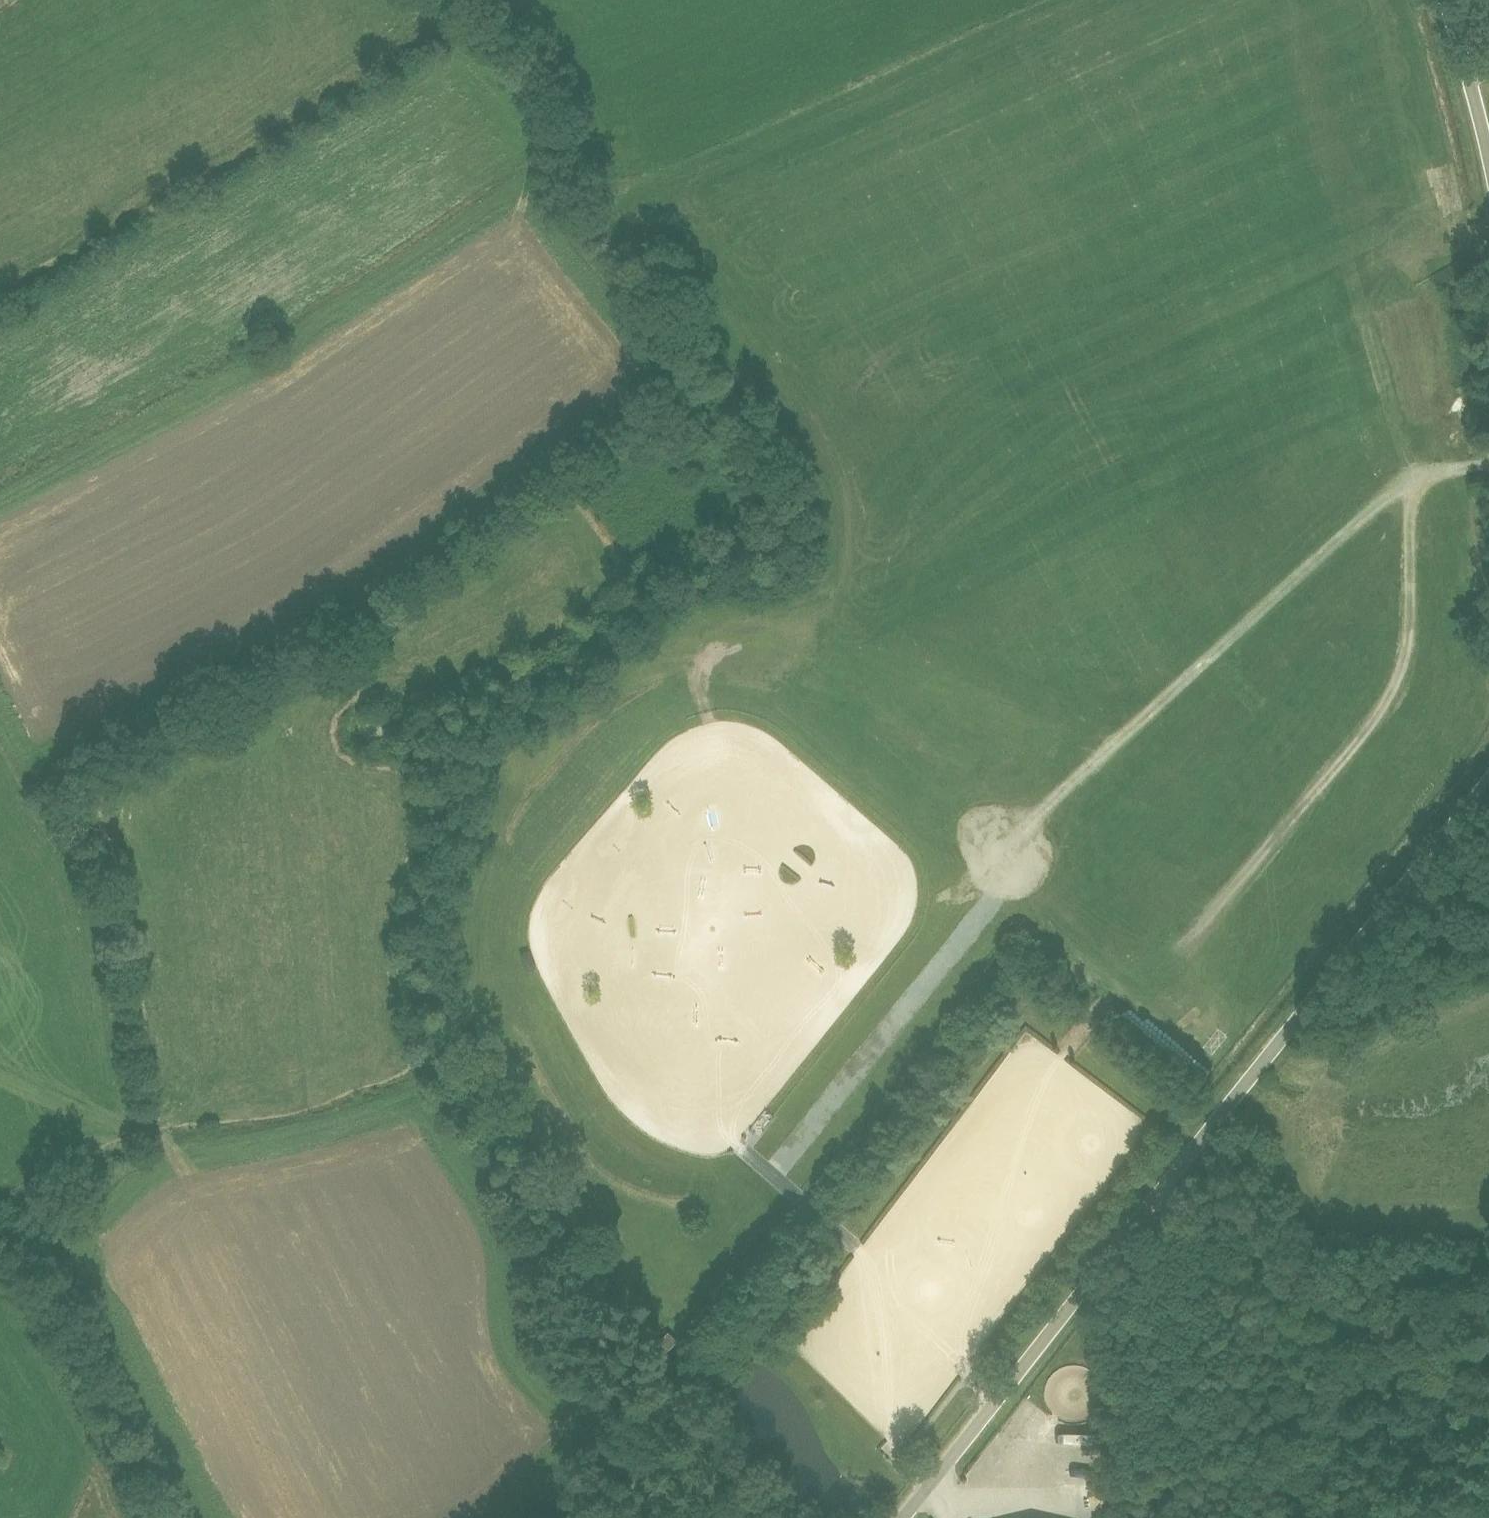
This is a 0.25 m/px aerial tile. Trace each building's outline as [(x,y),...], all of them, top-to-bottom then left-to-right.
[(1013,1432),(994,1454),(1003,1462),(1023,1440),(1013,1432)]
